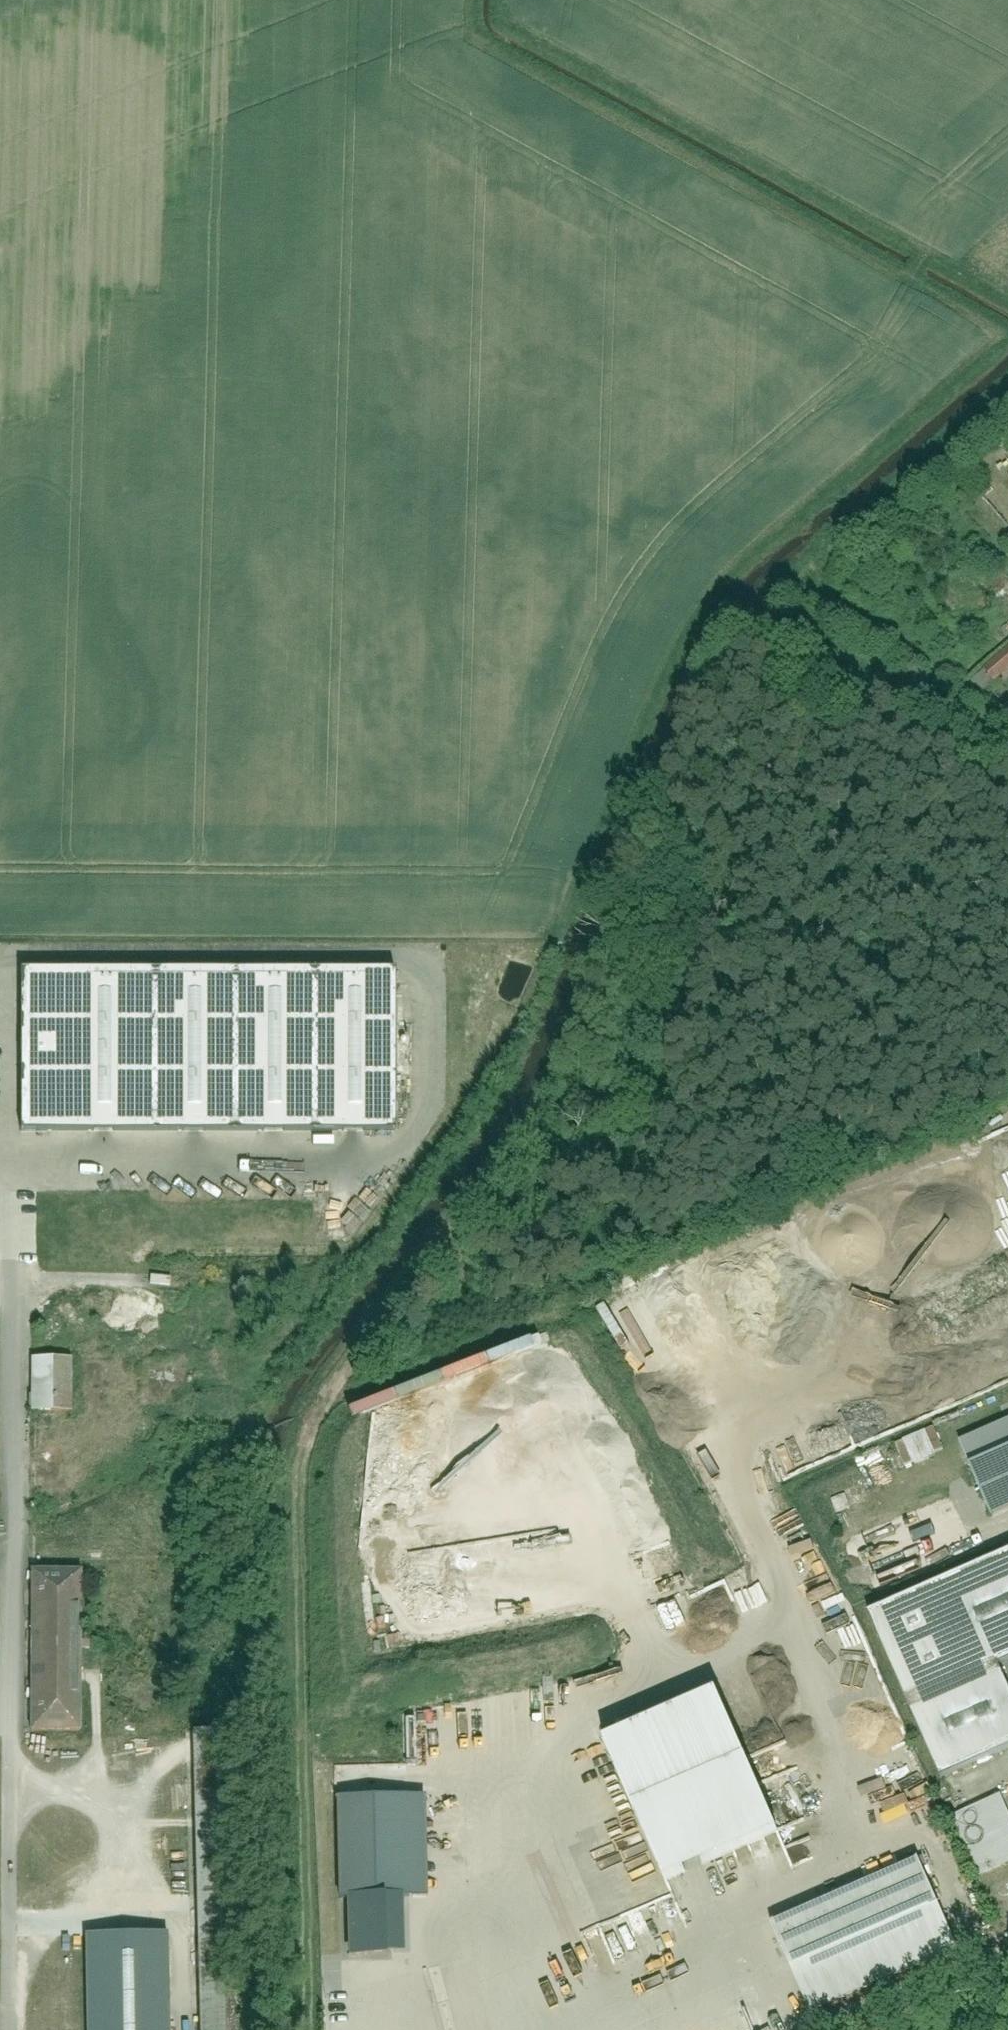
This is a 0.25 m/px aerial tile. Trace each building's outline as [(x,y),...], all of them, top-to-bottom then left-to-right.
[(1007,505),(1007,488),(999,495),(1007,505)] [(393,971),(17,971),(16,1132),(393,1133),(393,971)] [(67,1411),(67,1357),(25,1357),(25,1411),(67,1411)] [(337,1417),(366,1410),(365,1402),(335,1409),(337,1417)] [(933,1427),(892,1440),(900,1465),(941,1452),(933,1427)] [(951,1463),(973,1516),(1007,1501),(1007,1440),(951,1463)] [(1007,1668),(1007,1557),(861,1622),(935,1789),(1007,1756),(1007,1705),(994,1674),(1007,1668)] [(73,1567),(17,1568),(18,1734),(74,1733),(73,1567)] [(602,1740),(662,1886),(778,1838),(717,1692),(602,1740)] [(423,1799),(330,1803),(334,1907),(345,1907),(348,1961),(404,1959),(402,1906),(427,1905),(423,1799)] [(997,1800),(946,1823),(974,1882),(1007,1867),(1007,1823),(997,1800)] [(904,1842),(747,1912),(794,2016),(951,1946),(904,1842)] [(81,1942),(82,2029),(166,2029),(165,1941),(81,1942)]
